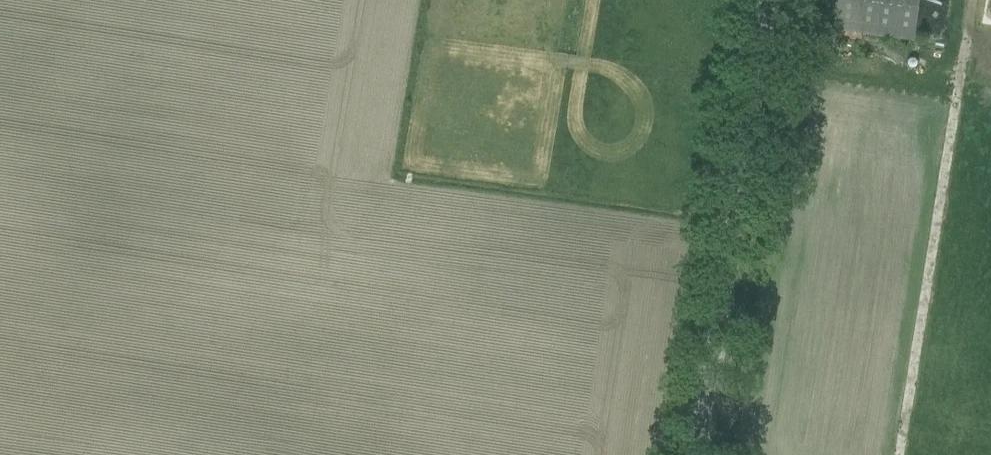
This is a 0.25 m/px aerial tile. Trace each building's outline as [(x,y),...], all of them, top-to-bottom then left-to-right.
[(838,31),(923,43),(929,0),(843,0),(838,31)]
